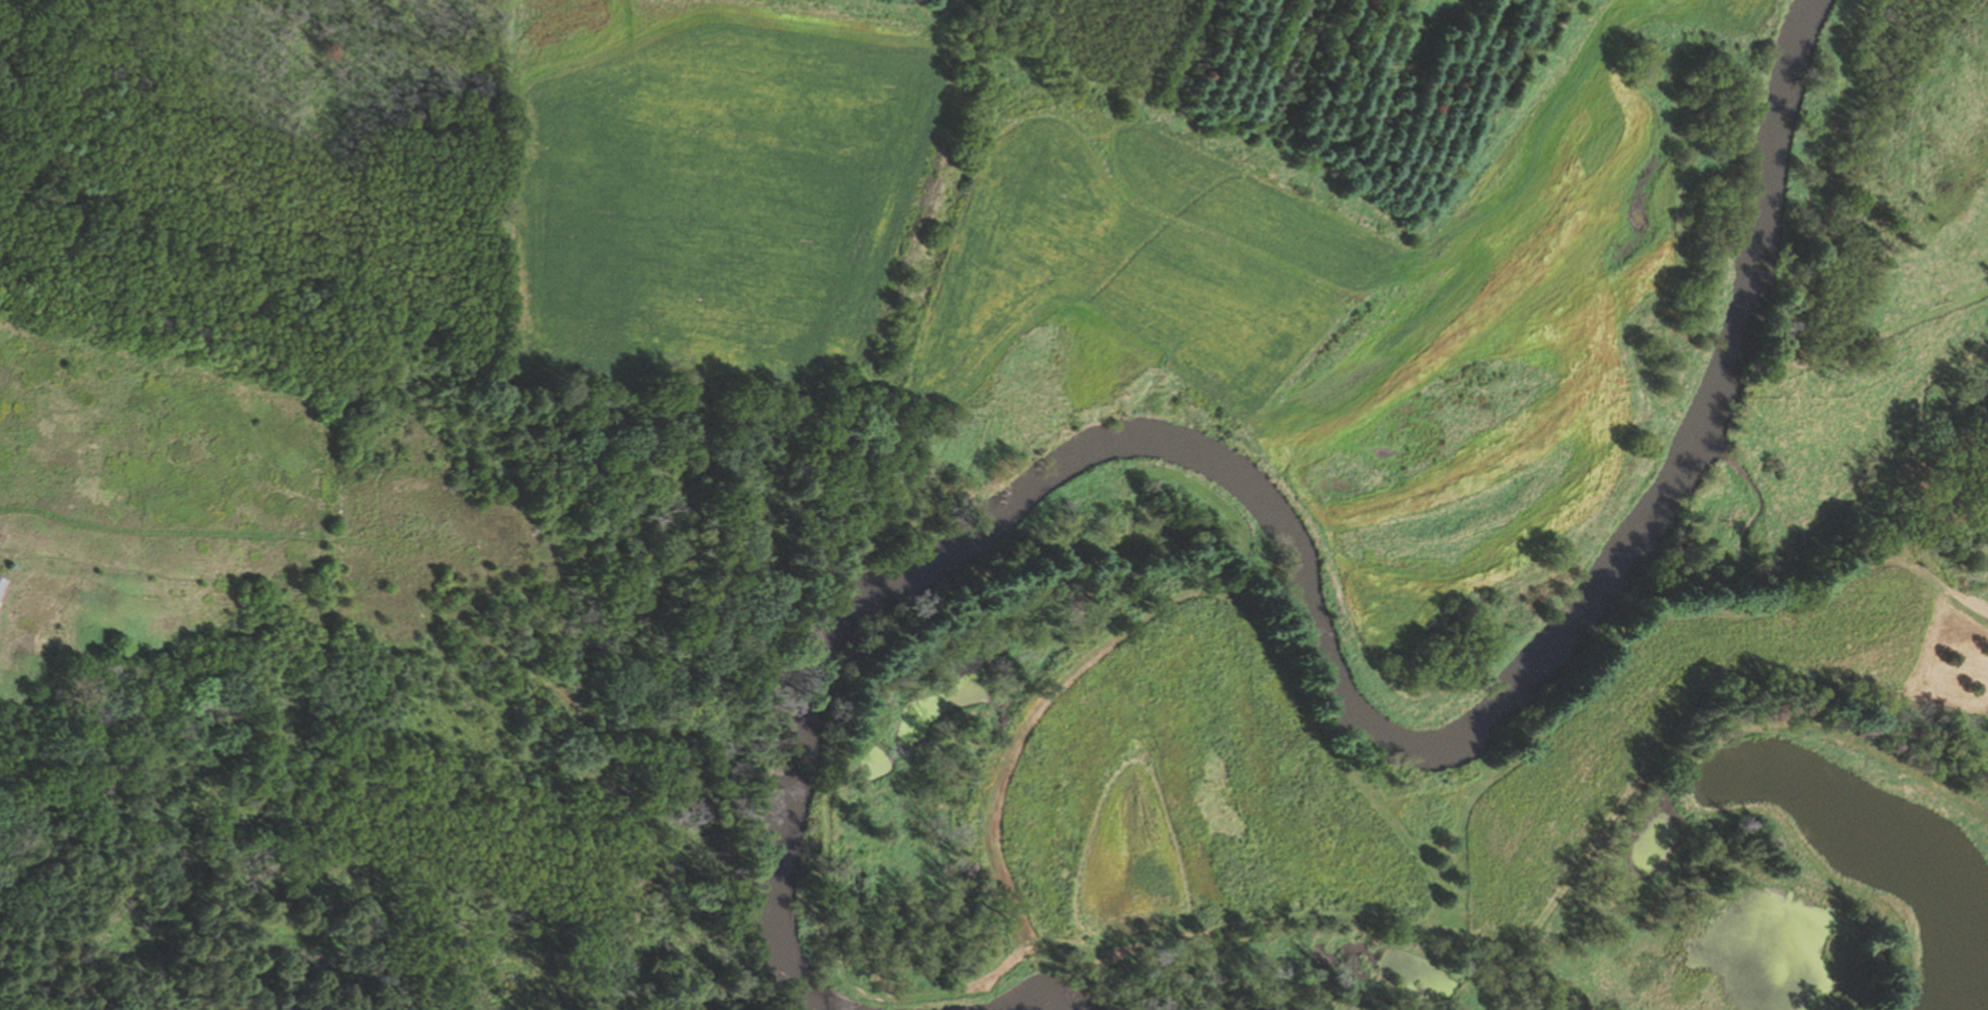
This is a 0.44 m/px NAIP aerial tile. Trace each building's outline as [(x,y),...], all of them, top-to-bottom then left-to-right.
[(4,603),(14,581),(0,575),(0,601),(4,603)]
